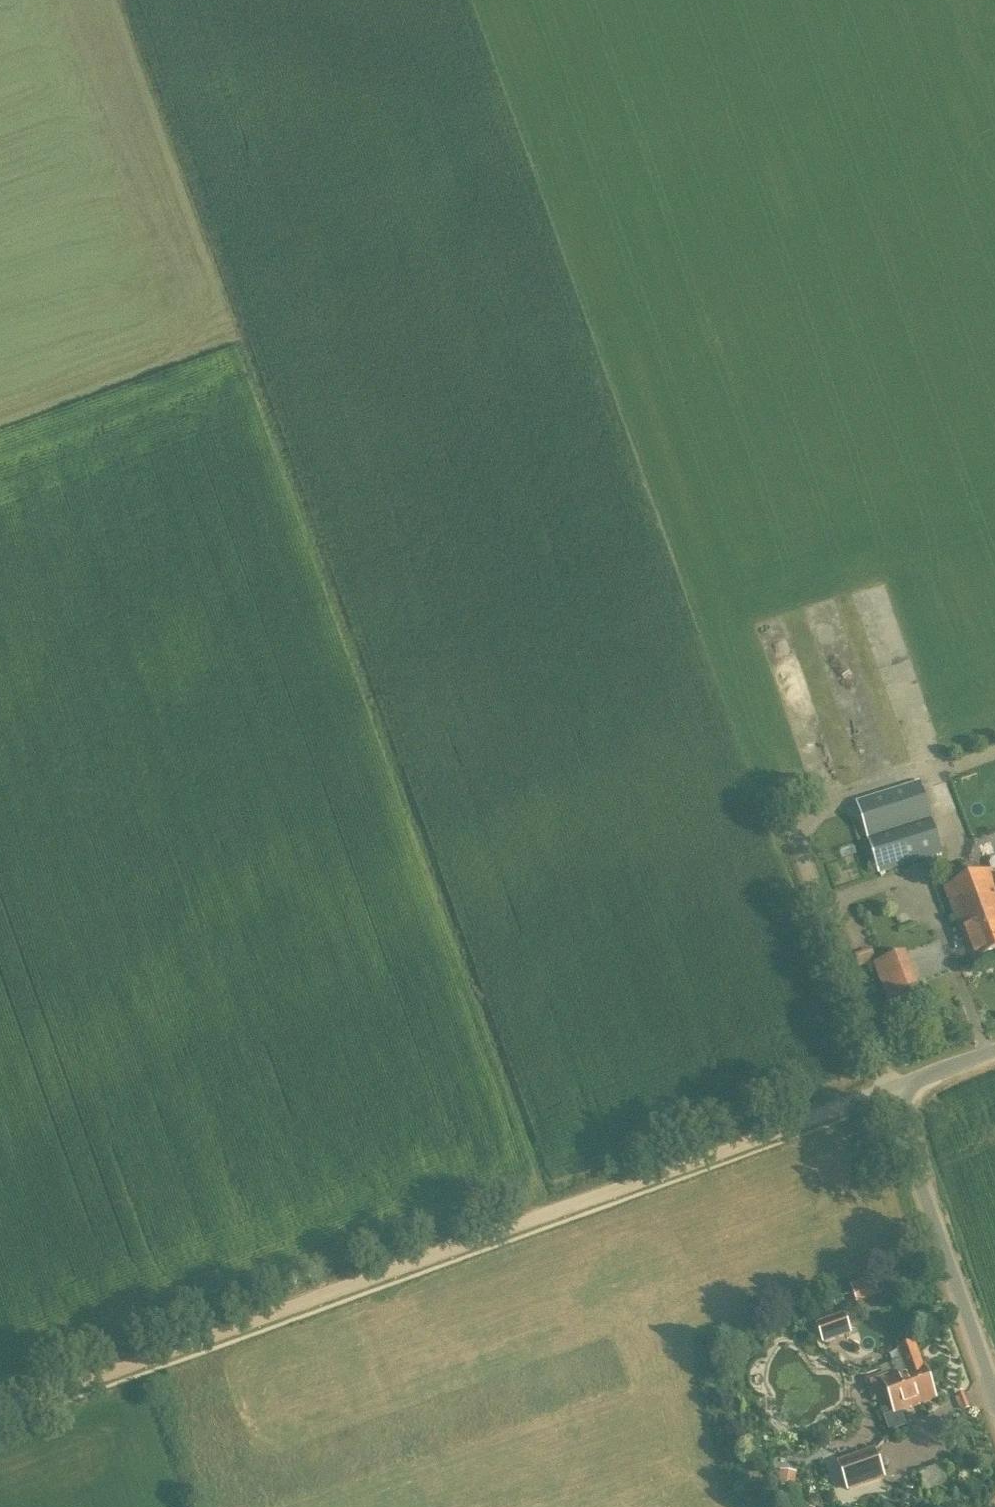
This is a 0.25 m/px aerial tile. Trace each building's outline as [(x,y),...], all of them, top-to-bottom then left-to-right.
[(879,874),(943,855),(921,781),(856,802),(879,874)] [(993,885),(989,873),(946,889),(956,915),(978,907),(982,918),(994,913),(994,885),(993,885)] [(982,918),(978,907),(956,915),(973,962),(994,954),(994,913),(982,918)] [(889,1008),(912,1000),(906,986),(884,994),(889,1008)] [(858,1299),(872,1294),(866,1278),(852,1284),(858,1299)] [(822,1345),(852,1334),(845,1314),(815,1324),(822,1345)] [(873,1403),(890,1397),(896,1415),(936,1400),(924,1366),(923,1366),(915,1344),(899,1350),(903,1361),(893,1364),(897,1376),(886,1380),(884,1373),(865,1380),(873,1403)] [(847,1492),(886,1479),(875,1448),(837,1462),(847,1492)] [(782,1468),(779,1484),(794,1488),(798,1472),(782,1468)]
